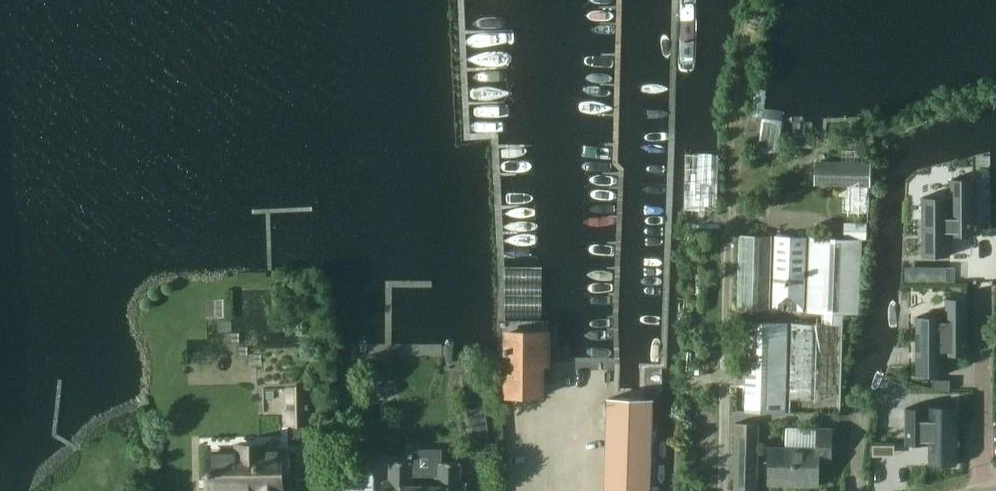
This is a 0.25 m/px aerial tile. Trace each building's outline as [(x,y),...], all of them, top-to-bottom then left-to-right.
[(719,213),(720,155),(686,154),(685,212),(688,212),(719,213)] [(815,160),(815,185),(871,186),(872,162),(815,160)] [(922,196),(922,256),(924,256),(924,254),(948,254),(948,256),(949,256),(950,234),(952,234),(952,236),(953,235),(953,234),(972,234),(972,235),(973,235),(973,178),(972,179),(972,181),(953,181),(953,179),(952,178),(952,200),(950,200),(950,197),(948,196),(948,201),(924,201),(924,197),(922,196)] [(770,310),(772,236),(739,235),(737,310),(770,310)] [(806,237),(776,236),(774,272),(774,286),(773,310),(803,311),(804,287),(805,274),(806,237)] [(807,312),(856,314),(860,314),(863,239),(809,237),(807,312)] [(915,268),(915,283),(947,283),(947,268),(915,268)] [(918,316),(916,316),(917,375),(918,375),(918,374),(942,373),(942,375),(944,375),(944,354),(946,354),(946,355),(947,355),(947,354),(966,353),(966,355),(967,355),(967,298),(966,298),(966,300),(947,300),(947,298),(946,298),(946,318),(944,318),(944,316),(942,316),(942,320),(918,320),(918,316)] [(787,412),(789,322),(738,321),(736,411),(787,412)] [(841,413),(843,324),(792,323),(790,412),(841,413)] [(551,366),(551,364),(551,328),(505,328),(504,397),(545,397),(545,366),(551,366)] [(490,442),(482,373),(463,375),(472,444),(490,442)] [(950,376),(941,376),(941,391),(950,391),(950,376)] [(307,388),(287,388),(288,422),(309,422),(307,388)] [(653,398),(608,396),(605,490),(650,490),(653,398)] [(907,407),(906,407),(906,444),(907,444),(907,443),(926,443),(926,444),(927,444),(927,443),(929,443),(929,465),(931,464),(931,463),(955,463),(955,464),(956,464),(956,405),(955,405),(955,410),(931,409),(931,405),(929,405),(929,409),(927,409),(927,408),(926,408),(926,410),(907,410),(907,407)] [(899,458),(901,407),(881,406),(878,466),(916,468),(916,459),(899,458)] [(733,490),(757,490),(760,423),(736,422),(733,490)] [(816,446),(786,445),(771,445),(769,481),(794,482),(794,485),(818,486),(819,460),(831,460),(832,427),(817,426),(816,446)] [(282,473),(290,473),(289,453),(265,453),(264,445),(239,445),(239,453),(209,453),(209,489),(214,489),(214,490),(237,490),(237,489),(257,489),(257,490),(282,490),(282,473)] [(383,490),(468,490),(468,481),(467,481),(467,482),(460,482),(460,463),(461,463),(461,462),(439,462),(439,463),(439,477),(411,476),(411,463),(412,463),(412,461),(390,461),(390,462),(391,462),(390,481),(384,480),(383,480),(383,490)] [(343,490),(372,490),(373,468),(346,468),(343,490)]
